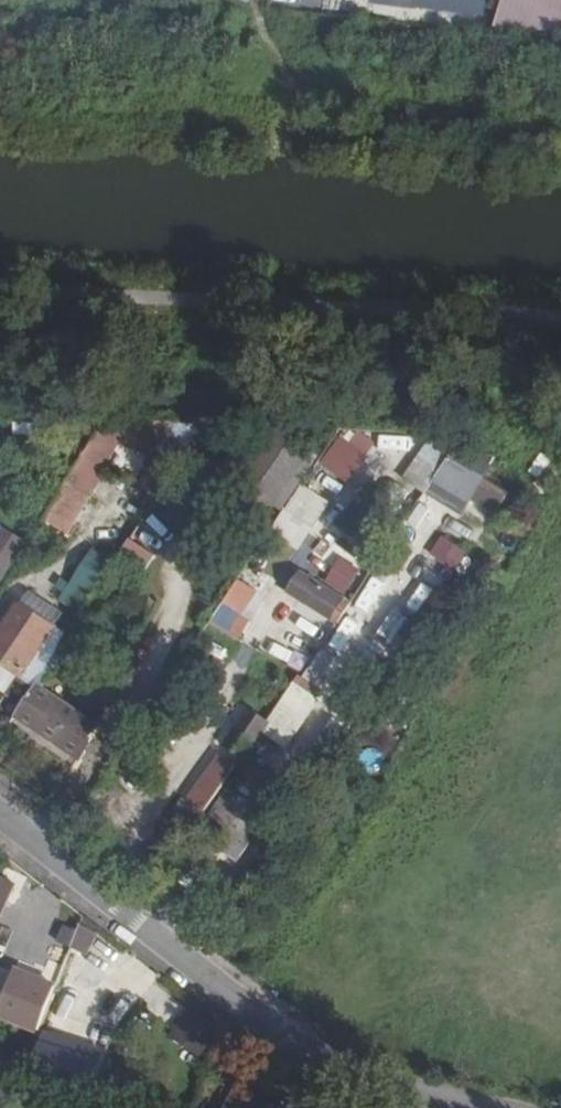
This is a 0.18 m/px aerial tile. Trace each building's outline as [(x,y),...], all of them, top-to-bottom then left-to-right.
[(492,0),(420,0),(419,11),(491,15),(492,0)] [(212,423),(107,420),(81,461),(154,508),(212,423)] [(282,515),(319,461),(270,425),(232,480),(282,515)] [(408,479),(429,490),(451,449),(431,438),(408,479)] [(333,471),(355,482),(369,452),(346,442),(333,471)] [(431,492),(466,515),(475,501),(499,516),(513,495),(454,456),(431,492)] [(299,550),(334,507),(309,487),(273,530),(299,550)] [(29,540),(4,526),(0,534),(0,592),(29,540)] [(455,570),(469,553),(446,535),(432,553),(455,570)] [(128,546),(114,566),(138,582),(152,563),(128,546)] [(342,603),(305,578),(292,597),(328,621),(342,603)] [(236,579),(217,630),(245,641),(254,618),(251,617),(262,588),(236,579)] [(32,688),(51,659),(66,638),(17,605),(0,631),(0,668),(32,688)] [(51,659),(58,664),(72,642),(66,638),(51,659)] [(32,688),(39,692),(58,664),(51,659),(32,688)] [(267,732),(294,749),(325,700),(298,683),(267,732)] [(32,688),(13,716),(78,758),(88,742),(81,737),(89,724),(39,692),(32,688)] [(241,755),(263,720),(244,708),(222,741),(241,755)] [(200,783),(212,793),(233,764),(219,755),(200,783)] [(245,806),(224,792),(198,828),(238,855),(251,836),(234,823),(245,806)] [(4,931),(17,881),(0,876),(0,930),(4,931)] [(92,956),(98,933),(66,924),(60,947),(92,956)] [(53,1029),(60,1006),(15,991),(6,1014),(53,1029)] [(274,1103),(259,1098),(255,1107),(272,1107),(274,1103)]
